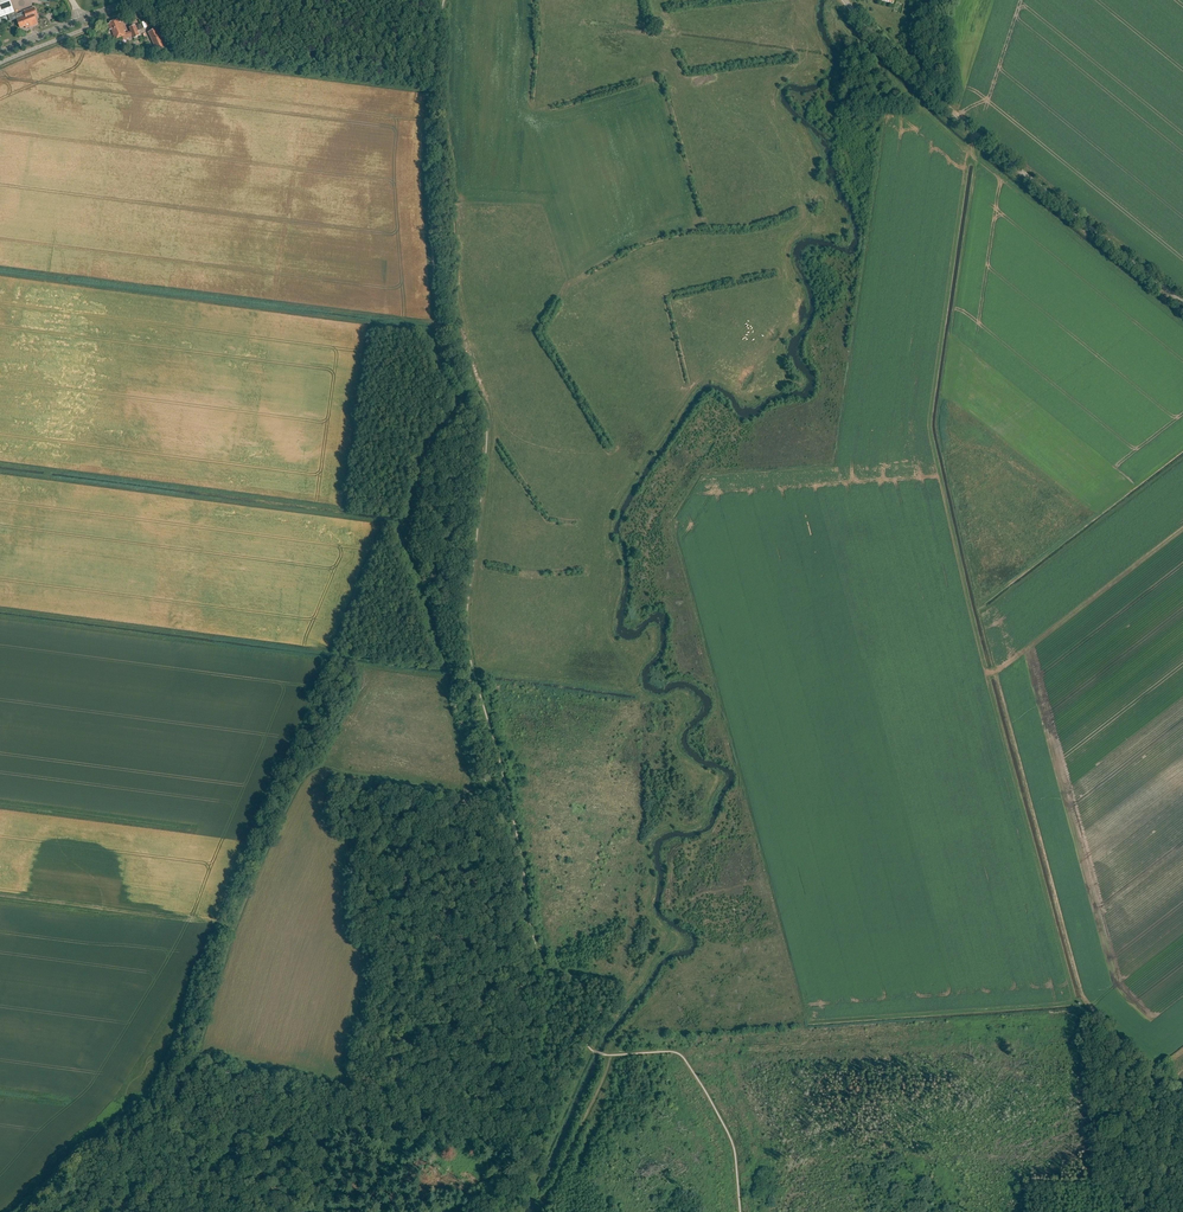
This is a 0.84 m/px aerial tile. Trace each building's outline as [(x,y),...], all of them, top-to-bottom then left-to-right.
[(14,12),(10,0),(0,0),(0,17),(14,12)] [(24,11),(25,14),(21,16),(22,18),(17,20),(20,28),(26,26),(26,28),(38,24),(35,17),(37,16),(34,7),(24,11)] [(115,39),(127,35),(121,21),(119,22),(118,19),(110,22),(110,23),(107,24),(110,30),(111,29),(115,39)] [(136,26),(136,25),(130,28),(134,38),(140,36),(138,31),(144,29),(142,24),(136,26)] [(157,29),(149,33),(158,51),(166,47),(157,29)]
